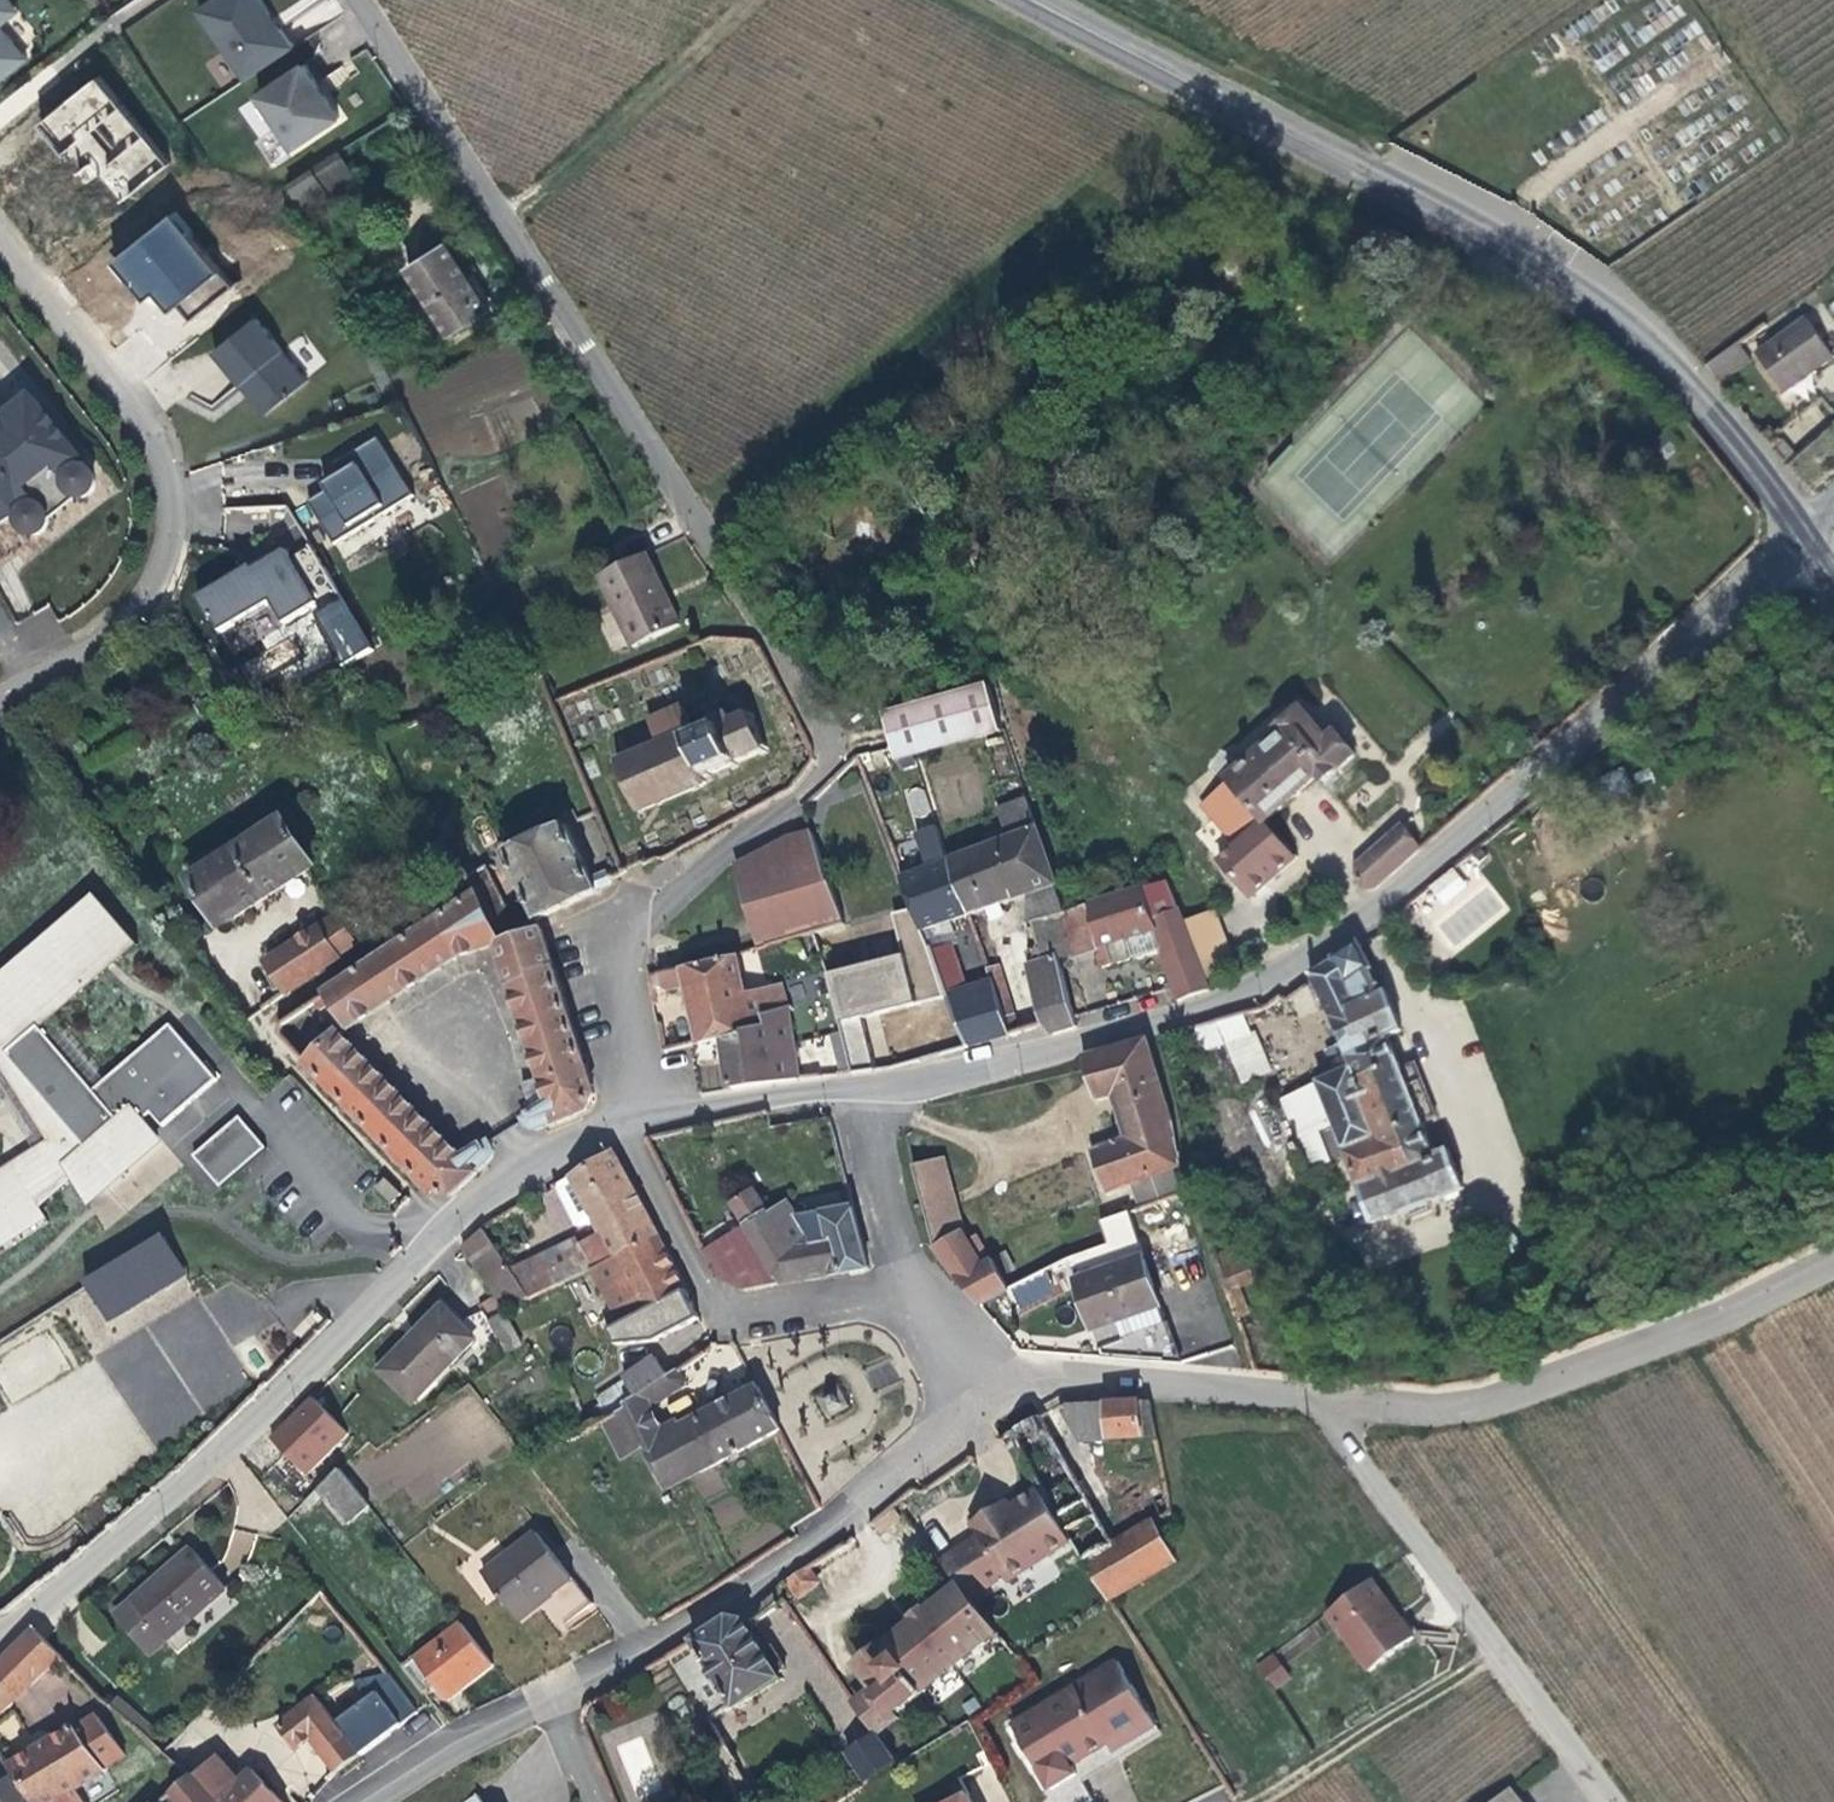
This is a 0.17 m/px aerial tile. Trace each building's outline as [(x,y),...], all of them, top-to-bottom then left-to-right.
[(10,3),(8,0),(0,0),(0,12),(10,3)] [(261,0),(199,0),(188,7),(237,79),(289,43),(261,0)] [(16,10),(10,3),(0,12),(0,24),(16,10)] [(26,58),(0,28),(0,79),(26,58)] [(290,148),(336,118),(300,63),(255,94),(290,148)] [(118,203),(165,168),(96,77),(35,122),(83,185),(97,175),(118,203)] [(321,203),(355,188),(341,155),(285,180),(304,222),(326,213),(321,203)] [(176,304),(186,317),(227,283),(170,213),(111,260),(158,318),(176,304)] [(487,312),(446,245),(408,269),(448,336),(487,312)] [(264,416),(307,376),(251,315),(208,355),(264,416)] [(1804,318),(1754,355),(1781,391),(1830,355),(1804,318)] [(1732,345),(1701,366),(1714,382),(1743,362),(1732,345)] [(65,479),(65,487),(67,492),(72,498),(76,500),(86,499),(93,492),(96,484),(93,475),(88,470),(82,469),(80,470),(79,468),(84,464),(31,396),(0,422),(0,526),(18,515),(19,517),(18,524),(20,529),(23,533),(27,536),(31,537),(38,536),(44,532),(47,528),(48,522),(47,516),(45,511),(41,508),(32,505),(65,479)] [(1833,470),(1833,423),(1782,466),(1807,494),(1833,470)] [(1763,442),(1772,435),(1767,428),(1758,436),(1763,442)] [(1763,442),(1769,450),(1778,442),(1772,435),(1763,442)] [(357,466),(342,476),(324,487),(326,492),(308,504),(334,545),(412,497),(378,439),(350,456),(357,466)] [(335,466),(342,476),(357,466),(350,456),(335,466)] [(284,625),(318,604),(286,551),(254,571),(251,567),(198,600),(211,623),(212,622),(220,634),(271,603),(284,625)] [(636,651),(681,629),(648,565),(605,587),(636,651)] [(314,610),(340,665),(370,651),(344,596),(314,610)] [(883,723),(889,743),(894,763),(917,756),(999,733),(989,698),(986,686),(881,714),(883,723)] [(660,747),(619,765),(640,815),(707,785),(706,783),(713,780),(712,778),(731,769),(732,772),(738,769),(737,767),(761,757),(762,760),(768,757),(766,752),(770,751),(767,744),(763,746),(754,723),(757,721),(755,715),(751,716),(747,708),(692,731),(684,710),(650,724),(660,747)] [(1273,743),(1226,783),(1258,826),(1315,778),(1320,785),(1353,756),(1334,734),(1324,740),(1298,710),(1275,730),(1277,733),(1270,740),(1273,743)] [(1226,783),(1198,808),(1195,812),(1229,851),(1258,826),(1226,783)] [(1063,914),(1026,803),(998,812),(1007,842),(948,863),(966,918),(1027,898),(1031,925),(1060,918),(1059,915),(1063,914)] [(311,864),(285,822),(281,826),(271,811),(260,819),(268,833),(206,873),(197,858),(186,866),(193,880),(190,883),(216,925),(224,927),(309,873),(311,864)] [(1258,826),(1229,851),(1209,869),(1235,906),(1288,866),(1258,826)] [(1366,895),(1418,850),(1401,827),(1356,866),(1353,878),(1366,895)] [(499,942),(539,929),(536,920),(598,892),(567,828),(506,857),(526,900),(505,908),(488,869),(468,878),(477,897),(499,942)] [(825,885),(808,835),(784,843),(799,892),(755,904),(766,948),(840,925),(826,884),(825,885)] [(745,866),(755,904),(799,892),(784,843),(745,866)] [(948,863),(901,880),(921,934),(966,918),(948,863)] [(1427,886),(1443,905),(1468,885),(1452,866),(1427,886)] [(1176,918),(1162,884),(1088,906),(1098,949),(1104,947),(1109,966),(1127,961),(1122,943),(1153,933),(1158,951),(1176,1003),(1206,992),(1200,978),(1176,918)] [(0,974),(0,990),(102,904),(94,895),(0,974)] [(525,1128),(536,1131),(584,1112),(594,1095),(539,929),(499,942),(477,897),(310,1004),(317,1016),(333,1006),(349,1032),(458,961),(497,948),(540,1081),(522,1086),(531,1115),(521,1121),(525,1128)] [(0,990),(0,1066),(45,1140),(0,1169),(0,1238),(41,1213),(38,1208),(71,1181),(100,1156),(114,1173),(116,1171),(156,1138),(141,1121),(150,1114),(161,1128),(217,1081),(171,1027),(94,1092),(41,1029),(139,947),(102,904),(0,990)] [(1464,905),(1439,927),(1456,946),(1481,925),(1464,905)] [(1098,970),(1109,966),(1104,947),(1098,949),(1088,906),(1063,914),(1059,915),(1060,918),(1068,953),(1069,956),(1092,949),(1098,970)] [(1176,918),(1200,978),(1230,964),(1206,906),(1176,918)] [(265,963),(285,996),(356,949),(337,918),(265,963)] [(1038,963),(1055,957),(1068,953),(1060,918),(1031,925),(1038,963)] [(1127,961),(1158,951),(1153,933),(1122,943),(1127,961)] [(961,968),(980,963),(974,943),(956,948),(961,968)] [(1381,995),(1357,946),(1309,976),(1310,981),(1306,989),(1313,1005),(1319,1002),(1338,1044),(1332,1048),(1331,1056),(1339,1074),(1281,1102),(1311,1173),(1345,1159),(1370,1226),(1405,1213),(1406,1216),(1431,1205),(1431,1202),(1461,1190),(1447,1151),(1433,1156),(1421,1127),(1399,1070),(1387,1039),(1400,1032),(1384,993),(1381,995)] [(928,953),(943,997),(959,993),(943,947),(928,953)] [(1049,1037),(1074,1030),(1055,957),(1038,963),(1024,967),(1040,1028),(1048,1033),(1049,1037)] [(683,968),(658,974),(661,989),(666,992),(684,988),(696,1045),(721,1040),(769,1030),(767,1019),(773,1017),(767,993),(745,998),(737,959),(684,970),(683,968)] [(847,1076),(870,1073),(860,1021),(917,1006),(905,959),(827,978),(831,999),(836,1023),(843,1056),(847,1076)] [(1005,1038),(1016,1035),(995,967),(984,971),(988,984),(1005,1038)] [(963,1050),(1005,1038),(988,984),(959,993),(943,997),(963,1050)] [(728,1092),(796,1083),(791,1038),(822,1028),(836,1023),(831,999),(773,1017),(767,1019),(769,1030),(721,1040),(728,1092)] [(1238,1016),(1197,1028),(1203,1043),(1219,1038),(1222,1044),(1247,1036),(1238,1016)] [(829,1060),(843,1056),(836,1023),(822,1028),(829,1060)] [(431,1196),(450,1197),(490,1160),(492,1153),(486,1142),(457,1159),(338,1036),(305,1068),(431,1196)] [(1247,1036),(1222,1044),(1240,1084),(1266,1073),(1249,1036),(1247,1036)] [(1145,1043),(1081,1061),(1092,1103),(1111,1098),(1124,1140),(1089,1154),(1104,1194),(1129,1186),(1138,1212),(1181,1197),(1172,1170),(1177,1168),(1170,1125),(1145,1043)] [(1415,1062),(1399,1070),(1421,1127),(1437,1119),(1415,1062)] [(238,1118),(191,1157),(217,1189),(264,1149),(238,1118)] [(610,1258),(655,1235),(610,1154),(568,1177),(577,1194),(598,1235),(575,1246),(587,1269),(610,1258)] [(84,1198),(114,1173),(100,1156),(71,1181),(84,1198)] [(939,1160),(911,1167),(932,1248),(960,1232),(958,1229),(939,1160)] [(577,1194),(568,1177),(554,1185),(564,1202),(577,1194)] [(392,1207),(401,1198),(384,1180),(374,1189),(392,1207)] [(744,1229),(766,1215),(752,1191),(730,1205),(744,1229)] [(807,1224),(807,1219),(797,1221),(786,1204),(767,1216),(766,1215),(744,1229),(776,1286),(865,1271),(852,1218),(807,1224)] [(852,1218),(850,1211),(807,1219),(807,1224),(852,1218)] [(1179,1363),(1127,1216),(1098,1225),(1107,1249),(1050,1267),(1007,1290),(1009,1293),(978,1309),(998,1332),(1075,1293),(1104,1364),(1179,1363)] [(970,1222),(958,1229),(960,1232),(966,1242),(975,1237),(978,1235),(970,1222)] [(744,1229),(702,1255),(715,1277),(741,1292),(776,1286),(744,1229)] [(79,1279),(105,1323),(186,1275),(160,1231),(79,1279)] [(506,1311),(530,1298),(512,1271),(485,1231),(462,1247),(498,1298),(506,1311)] [(960,1232),(932,1248),(937,1255),(938,1261),(955,1281),(982,1267),(966,1242),(960,1232)] [(685,1292),(655,1235),(610,1258),(627,1290),(639,1315),(685,1292)] [(990,1262),(975,1237),(966,1242),(982,1267),(990,1262)] [(552,1288),(587,1269),(575,1246),(573,1241),(538,1258),(552,1288)] [(530,1298),(552,1288),(538,1258),(512,1271),(530,1298)] [(627,1290),(610,1258),(587,1269),(605,1302),(627,1290)] [(982,1267),(955,1281),(978,1309),(1009,1293),(1007,1290),(991,1262),(990,1262),(982,1267)] [(639,1315),(627,1290),(605,1302),(595,1307),(609,1331),(639,1315)] [(501,1314),(506,1311),(498,1298),(478,1310),(479,1312),(485,1323),(501,1314)] [(404,1405),(470,1341),(456,1328),(441,1312),(408,1345),(405,1341),(372,1373),(404,1405)] [(494,1340),(485,1323),(479,1312),(456,1328),(470,1341),(479,1350),(494,1340)] [(519,1348),(501,1314),(485,1323),(494,1340),(504,1358),(519,1348)] [(645,1327),(639,1315),(609,1331),(615,1344),(645,1327)] [(748,1348),(743,1352),(750,1363),(756,1360),(748,1348)] [(707,1361),(702,1354),(680,1368),(685,1376),(707,1361)] [(632,1400),(665,1379),(652,1360),(620,1382),(622,1385),(632,1400)] [(779,1432),(757,1388),(663,1436),(650,1410),(683,1388),(683,1382),(676,1371),(665,1379),(632,1400),(623,1406),(624,1410),(604,1421),(601,1423),(619,1462),(640,1451),(660,1492),(779,1432)] [(623,1406),(632,1400),(622,1385),(593,1404),(604,1421),(624,1410),(623,1406)] [(816,1399),(828,1418),(849,1404),(837,1386),(816,1399)] [(265,1437),(304,1478),(349,1435),(311,1394),(265,1437)] [(1140,1439),(1139,1403),(1073,1406),(1074,1421),(1109,1420),(1109,1441),(1140,1439)] [(1074,1421),(1073,1406),(1060,1408),(1080,1442),(1109,1441),(1109,1420),(1074,1421)] [(1107,1603),(1174,1563),(1150,1522),(1110,1546),(1039,1418),(1010,1433),(1042,1490),(1072,1544),(1086,1569),(1107,1603)] [(344,1528),(369,1508),(340,1470),(316,1493),(344,1528)] [(959,1590),(969,1603),(999,1584),(1004,1581),(1012,1577),(1022,1576),(1072,1544),(1042,1490),(1011,1509),(1002,1514),(999,1509),(971,1526),(979,1539),(939,1564),(959,1590)] [(1002,1514),(1011,1509),(1008,1503),(999,1509),(1002,1514)] [(232,1529),(225,1561),(248,1566),(255,1534),(232,1529)] [(556,1633),(588,1607),(533,1536),(479,1578),(515,1624),(536,1608),(556,1633)] [(135,1604),(168,1642),(228,1588),(195,1550),(135,1604)] [(816,1586),(804,1570),(785,1581),(799,1599),(816,1586)] [(1007,1586),(1022,1576),(1012,1577),(1004,1581),(1007,1586)] [(1389,1612),(1366,1581),(1321,1615),(1342,1642),(1365,1673),(1409,1639),(1389,1612)] [(896,1722),(892,1717),(996,1638),(969,1603),(959,1590),(861,1664),(858,1673),(875,1696),(853,1713),(872,1739),(877,1735),(896,1722)] [(168,1642),(135,1604),(118,1619),(151,1657),(168,1642)] [(723,1620),(657,1662),(729,1784),(741,1775),(711,1723),(732,1708),(733,1711),(780,1680),(778,1675),(783,1672),(770,1650),(763,1654),(749,1629),(743,1624),(737,1620),(723,1620)] [(404,1670),(423,1694),(435,1685),(448,1701),(495,1666),(462,1625),(404,1670)] [(35,1631),(14,1650),(0,1665),(0,1715),(17,1700),(51,1667),(65,1683),(75,1673),(35,1631)] [(1255,1665),(1272,1691),(1291,1677),(1273,1652),(1255,1665)] [(1120,1663),(1014,1726),(1052,1791),(1076,1776),(1081,1784),(1163,1736),(1120,1663)] [(376,1694),(335,1725),(360,1758),(401,1727),(376,1694)] [(335,1725),(317,1701),(277,1731),(295,1755),(309,1744),(335,1778),(360,1758),(335,1725)] [(603,1719),(594,1714),(588,1728),(596,1732),(603,1719)] [(8,1769),(17,1782),(30,1801),(62,1801),(107,1775),(106,1773),(125,1761),(97,1719),(76,1731),(75,1729),(8,1769)] [(846,1759),(866,1785),(896,1767),(873,1740),(846,1759)] [(183,1754),(174,1745),(163,1756),(175,1766),(183,1754)] [(199,1768),(183,1754),(175,1766),(191,1780),(199,1768)] [(194,1783),(211,1801),(278,1801),(251,1773),(239,1783),(218,1760),(194,1783)] [(191,1780),(172,1797),(176,1801),(211,1801),(194,1783),(191,1780)] [(17,1782),(0,1794),(0,1801),(30,1801),(17,1782)] [(1506,1789),(1489,1801),(1516,1801),(1506,1789)]
